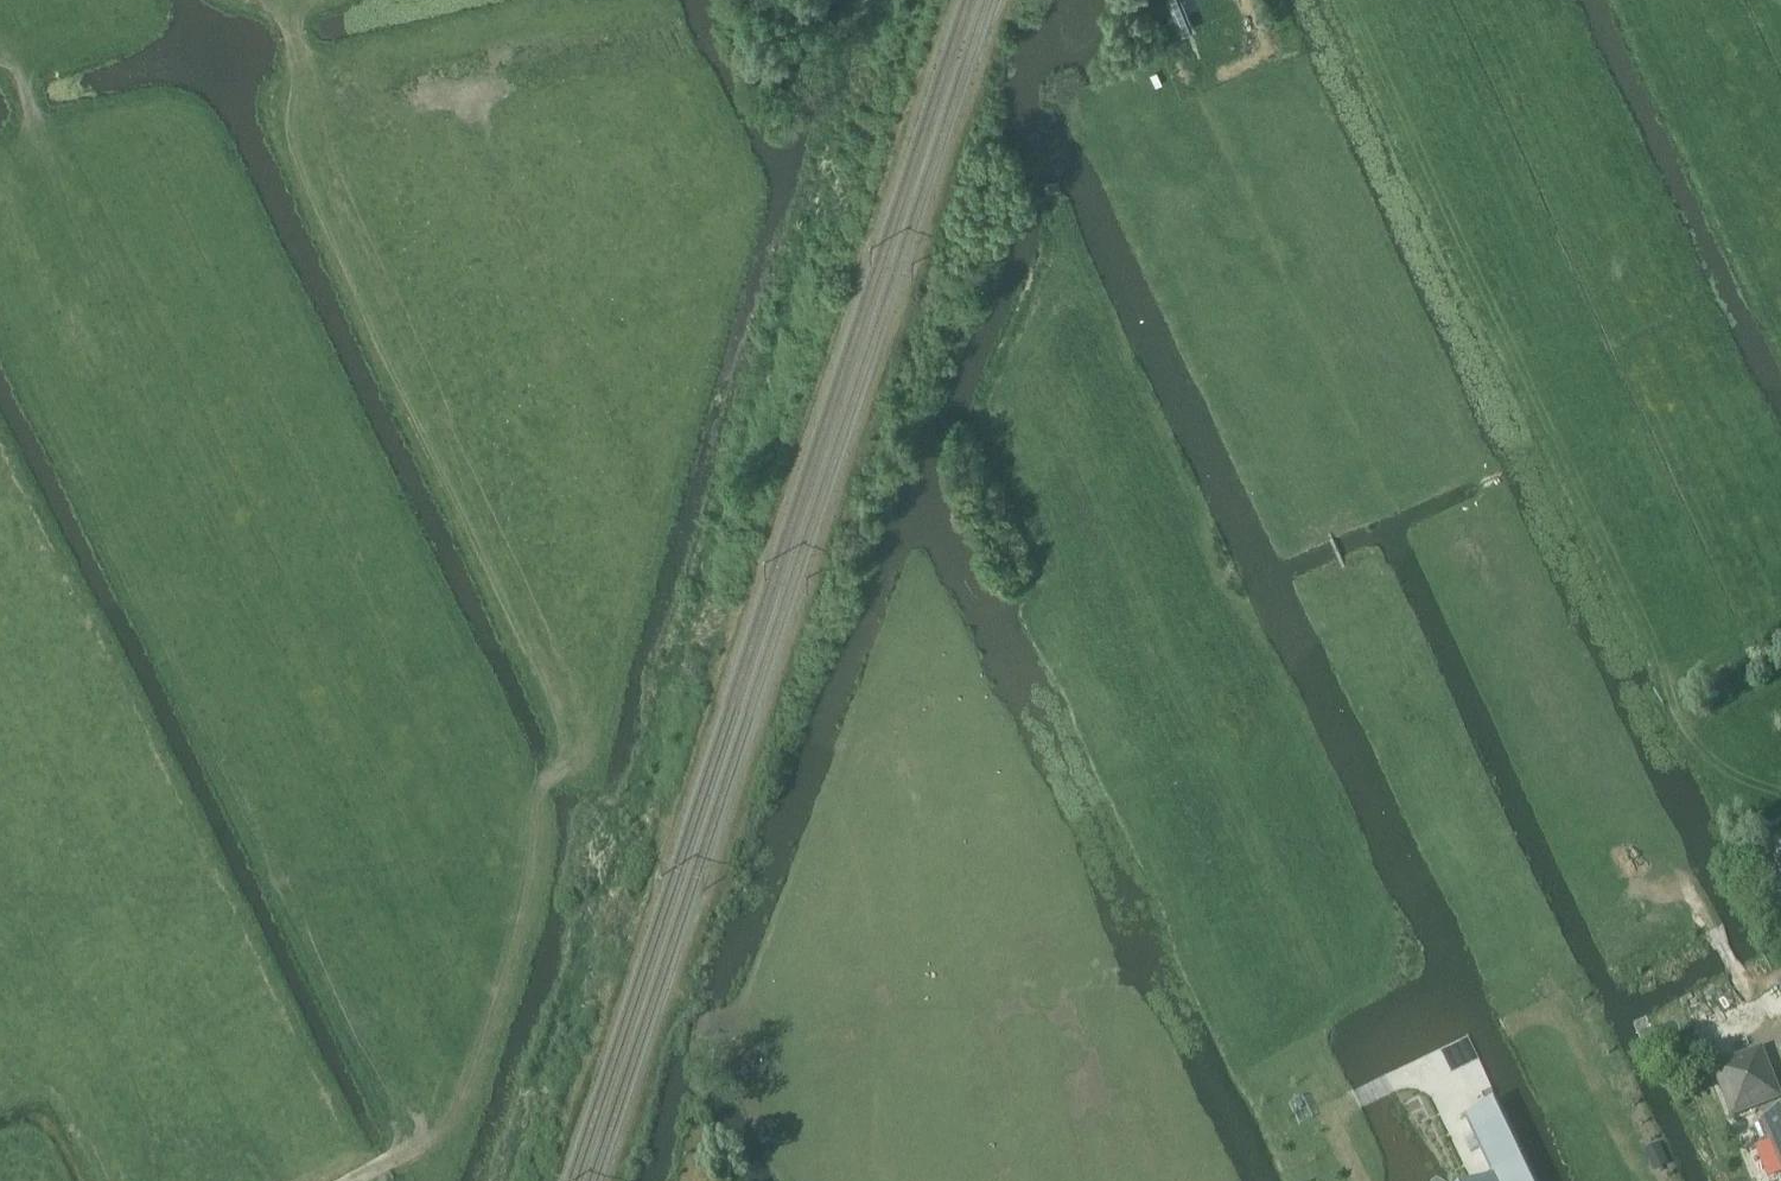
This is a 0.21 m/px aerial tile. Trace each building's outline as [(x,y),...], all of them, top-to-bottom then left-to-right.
[(1771,844),(1780,868),(1780,840),(1771,844)] [(1464,1118),(1494,1180),(1534,1180),(1497,1103),(1464,1118)] [(1761,1122),(1780,1173),(1780,1114),(1761,1122)]
